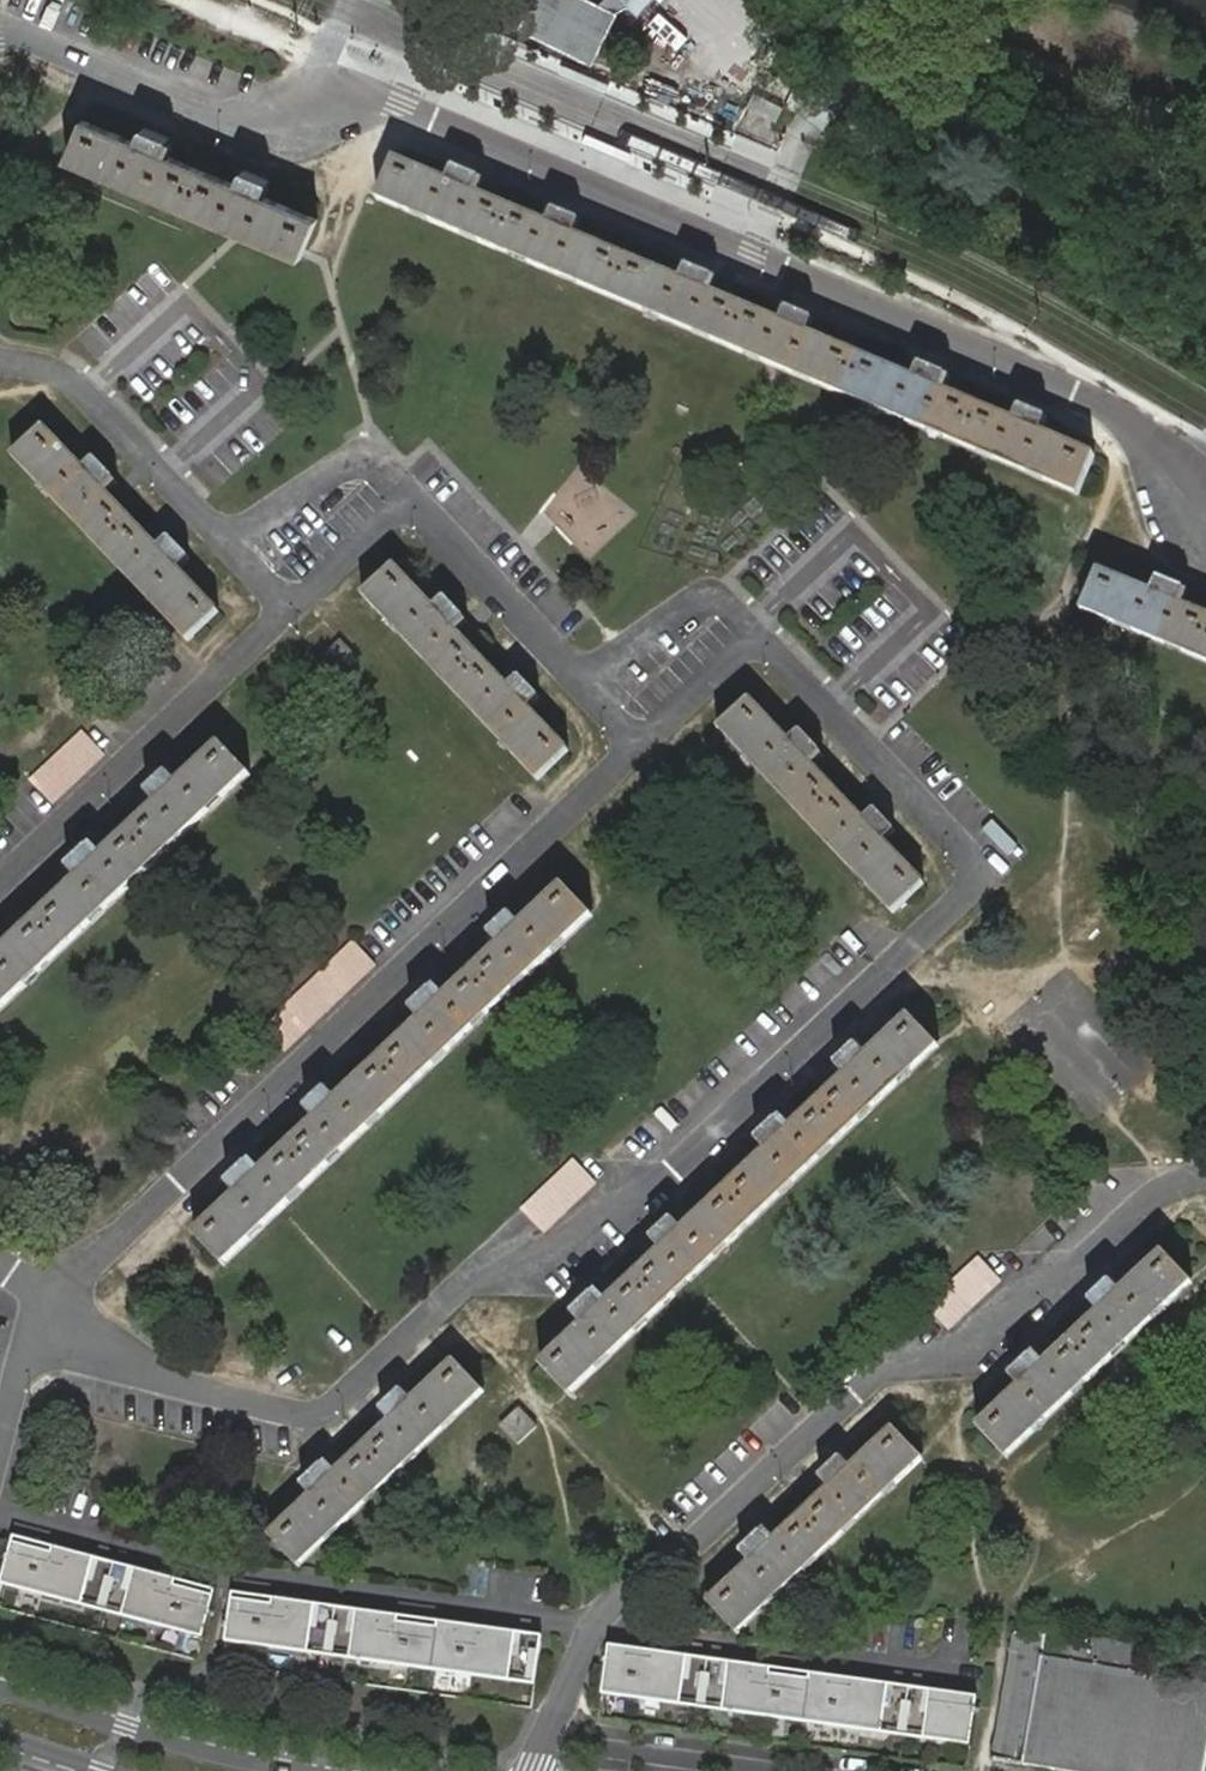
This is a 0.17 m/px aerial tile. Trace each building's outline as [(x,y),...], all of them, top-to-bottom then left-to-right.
[(529,30),(603,66),(628,14),(600,0),(544,0),(529,30)] [(748,93),(739,129),(769,138),(779,102),(748,93)] [(239,184),(164,152),(138,142),(84,118),(67,159),(301,258),(319,219),(265,195),(239,184)] [(138,142),(164,152),(169,138),(144,127),(138,142)] [(476,194),(450,183),(396,159),(379,201),(1077,496),(1094,457),(1041,434),(1015,423),(942,391),(917,381),(810,335),(785,325),(709,293),(685,282),(577,237),(551,225),(476,194)] [(245,169),(239,184),(265,195),(270,180),(245,169)] [(457,169),(450,183),(476,194),(482,180),(457,169)] [(557,211),(551,225),(577,237),(584,222),(557,211)] [(691,268),(685,282),(709,293),(715,278),(691,268)] [(791,310),(785,325),(810,335),(816,320),(791,310)] [(923,366),(917,381),(942,391),(948,376),(923,366)] [(1015,423),(1041,434),(1047,418),(1022,407),(1015,423)] [(218,613),(177,570),(158,550),(102,491),(83,470),(44,428),(14,456),(187,642),(218,613)] [(97,458),(83,470),(102,491),(115,478),(97,458)] [(158,550),(177,570),(190,557),(172,538),(158,550)] [(452,631),(433,611),(392,568),(363,596),(536,779),(567,751),(526,709),(508,689),(452,631)] [(1153,595),(1097,571),(1080,612),(1205,664),(1205,616),(1180,605),(1153,595)] [(1159,580),(1153,595),(1180,605),(1185,591),(1159,580)] [(446,599),(433,611),(452,631),(465,619),(446,599)] [(508,689),(526,709),(539,697),(521,679),(508,689)] [(806,762),(787,742),(747,700),(717,728),(890,912),(922,884),(880,841),(862,821),(806,762)] [(801,730),(787,742),(806,762),(819,750),(801,730)] [(54,804),(105,756),(83,733),(33,781),(54,804)] [(251,778),(221,747),(178,787),(159,804),(100,860),(81,879),(0,955),(0,1014),(251,778)] [(159,804),(178,787),(167,774),(147,793),(159,804)] [(862,821),(880,841),(894,827),(875,808),(862,821)] [(70,866),(81,879),(100,860),(89,849),(70,866)] [(256,1176),(237,1195),(194,1235),(223,1267),(593,920),(564,888),(522,928),(502,946),(442,1002),(423,1020),(335,1102),(316,1120),(256,1176)] [(502,946),(522,928),(510,915),(491,934),(502,946)] [(351,943),(260,1030),(283,1053),(373,967),(351,943)] [(412,1008),(423,1020),(442,1002),(431,990),(412,1008)] [(602,1306),(583,1323),(540,1365),(570,1396),(942,1049),(911,1018),(868,1058),(848,1076),(787,1133),(768,1151),(682,1232),(662,1250),(602,1306)] [(848,1076),(868,1058),(857,1045),(837,1065),(848,1076)] [(305,1109),(316,1120),(335,1102),(324,1090),(305,1109)] [(757,1139),(768,1151),(787,1133),(776,1120),(757,1139)] [(574,1161),(522,1211),(544,1234),(596,1184),(574,1161)] [(226,1182),(237,1195),(256,1176),(245,1164),(226,1182)] [(652,1238),(662,1250),(682,1232),(670,1221),(652,1238)] [(1043,1369),(1023,1388),(980,1429),(1009,1461),(1195,1286),(1165,1253),(1122,1294),(1101,1313),(1043,1369)] [(948,1333),(999,1284),(977,1262),(927,1311),(948,1333)] [(1101,1313),(1122,1294),(1110,1282),(1090,1302),(1101,1313)] [(573,1312),(583,1323),(602,1306),(591,1294),(573,1312)] [(1012,1377),(1023,1388),(1043,1369),(1031,1358),(1012,1377)] [(333,1477),(313,1496),(270,1536),(301,1568),(481,1393),(453,1362),(410,1403),(392,1421),(333,1477)] [(392,1421),(410,1403),(399,1390),(381,1408),(392,1421)] [(497,1425),(515,1443),(534,1426),(516,1408),(497,1425)] [(774,1546),(753,1565),(711,1605),(742,1637),(924,1461),(895,1430),(853,1471),(832,1490),(774,1546)] [(832,1490),(853,1471),(841,1457),(821,1477),(832,1490)] [(302,1484),(313,1496),(333,1477),(321,1465),(302,1484)] [(742,1552),(753,1565),(774,1546),(763,1532),(742,1552)] [(219,1590),(16,1536),(3,1583),(206,1637),(219,1590)] [(539,1683),(546,1636),(235,1592),(229,1640),(539,1683)] [(1010,1664),(1005,1692),(995,1761),(1054,1770),(1204,1770),(1205,1758),(1205,1683),(1150,1674),(1154,1655),(1115,1641),(1014,1634),(1010,1664)] [(974,1695),(604,1644),(597,1694),(967,1745),(974,1695)]
